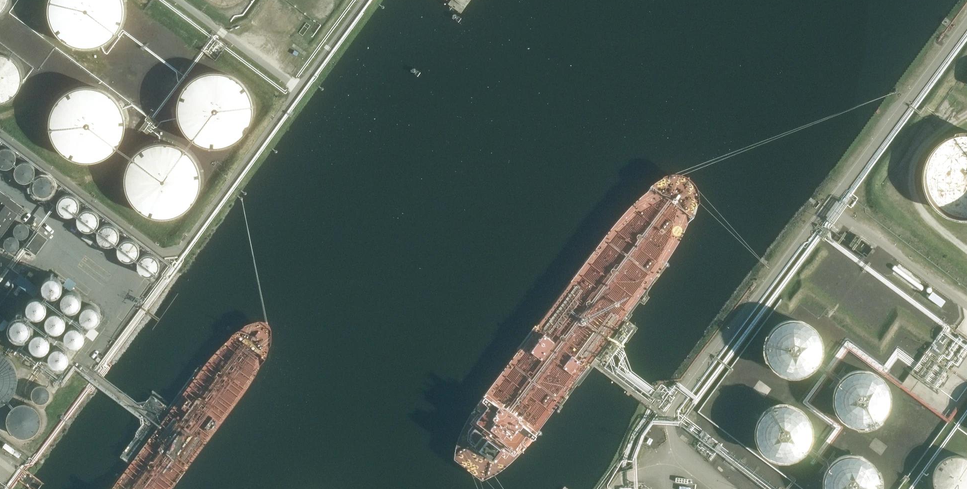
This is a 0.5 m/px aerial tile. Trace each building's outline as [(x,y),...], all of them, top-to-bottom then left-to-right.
[(1,13),(2,11),(4,10),(5,9),(6,7),(7,6),(8,4),(8,2),(9,1),(9,0),(0,0),(0,13),(1,13)] [(49,1),(48,3),(48,5),(48,8),(48,10),(48,12),(48,14),(48,17),(49,19),(49,21),(50,23),(51,25),(52,27),(53,29),(54,31),(56,33),(57,35),(59,36),(60,38),(62,39),(64,41),(66,42),(67,43),(70,44),(72,45),(74,46),(76,46),(78,47),(80,47),(83,47),(85,48),(87,48),(89,47),(92,47),(94,47),(96,46),(98,46),(100,45),(102,44),(104,43),(106,42),(108,40),(110,39),(112,38),(113,36),(115,34),(116,33),(117,31),(119,29),(120,27),(121,25),(121,23),(122,21),(123,18),(123,16),(124,14),(124,12),(124,10),(124,7),(124,5),(123,3),(123,1),(123,0),(49,0),(49,1)] [(22,81),(22,79),(22,77),(22,75),(22,73),(21,71),(21,69),(20,67),(19,65),(18,64),(17,62),(16,61),(14,59),(13,58),(11,57),(10,56),(8,55),(6,54),(4,53),(2,53),(0,53),(0,102),(2,102),(4,102),(6,101),(7,100),(9,99),(11,98),(12,97),(14,96),(15,95),(17,93),(18,92),(19,90),(20,88),(21,86),(21,85),(22,83),(22,81)] [(253,113),(253,111),(253,109),(253,106),(252,104),(252,102),(252,99),(251,97),(250,95),(249,93),(248,91),(247,89),(246,87),(244,85),(243,83),(241,82),(239,80),(237,79),(236,78),(234,76),(232,75),(229,74),(227,74),(225,73),(223,72),(221,72),(218,72),(216,71),(214,71),(211,71),(209,72),(207,72),(205,73),(202,73),(200,74),(198,75),(196,76),(194,77),(192,79),(190,80),(189,82),(187,83),(185,85),(184,87),(183,89),(181,91),(180,93),(179,95),(179,97),(178,99),(177,101),(177,104),(177,106),(176,108),(176,110),(177,113),(177,115),(177,117),(178,119),(178,122),(179,124),(180,126),(181,128),(182,130),(184,132),(185,134),(187,135),(188,137),(190,139),(192,140),(194,141),(196,143),(198,144),(200,145),(202,145),(204,146),(206,147),(209,147),(211,147),(213,148),(216,148),(218,147),(220,147),(222,147),(225,146),(227,146),(229,145),(231,144),(233,143),(235,142),(237,140),(239,139),(241,137),(242,136),(244,134),(245,132),(247,130),(248,128),(249,126),(250,124),(251,122),(251,120),(252,118),(252,115),(253,113)] [(112,95),(110,94),(108,93),(106,91),(104,90),(102,89),(100,88),(98,88),(95,87),(93,86),(91,86),(88,86),(86,86),(84,86),(81,86),(79,87),(77,87),(75,88),(72,89),(70,90),(68,91),(66,92),(64,93),(62,95),(61,96),(59,98),(57,100),(56,102),(55,104),(53,106),(52,108),(51,110),(51,112),(50,114),(49,117),(49,119),(49,121),(49,124),(49,126),(49,128),(49,131),(50,133),(50,135),(51,137),(52,140),(53,142),(54,144),(55,146),(57,148),(58,149),(60,151),(62,153),(64,154),(65,156),(67,157),(69,158),(72,159),(74,160),(76,161),(78,161),(81,162),(83,162),(85,162),(88,162),(90,162),(92,162),(95,161),(97,161),(99,160),(101,159),(103,158),(106,157),(108,156),(109,155),(111,153),(113,152),(115,150),(116,148),(118,146),(119,144),(120,142),(121,140),(122,138),(123,136),(124,134),(124,131),(125,129),(125,127),(125,124),(125,122),(125,120),(124,117),(124,115),(123,113),(123,111),(122,108),(121,106),(119,104),(118,102),(117,100),(115,99),(114,97),(112,95)] [(964,134),(961,134),(959,135),(957,135),(955,136),(952,137),(950,138),(948,139),(946,140),(944,141),(943,143),(941,144),(939,146),(938,148),(936,149),(935,151),(933,153),(932,155),(931,157),(930,159),(929,161),(928,163),(928,166),(927,168),(927,170),(927,171),(927,174),(927,177),(927,179),(927,181),(927,182),(928,184),(928,186),(928,187),(929,190),(929,191),(930,193),(931,195),(932,196),(933,198),(934,199),(935,201),(937,203),(938,204),(940,206),(942,208),(945,210),(947,212),(949,213),(952,214),(955,215),(959,216),(962,217),(965,218),(966,218),(966,134),(964,134)] [(199,170),(198,168),(198,166),(197,164),(196,162),(194,160),(193,158),(192,156),(190,154),(189,153),(187,151),(185,150),(183,148),(181,147),(179,146),(177,145),(175,144),(173,144),(171,143),(168,143),(166,142),(164,142),(162,142),(159,142),(157,143),(155,143),(153,143),(150,144),(148,145),(146,146),(144,147),(142,148),(140,149),(138,151),(137,152),(135,154),(134,155),(132,157),(131,159),(130,161),(128,163),(127,165),(127,167),(126,169),(125,171),(125,174),(125,176),(124,178),(124,180),(124,183),(125,185),(125,187),(125,189),(126,192),(127,194),(128,196),(129,198),(130,200),(131,202),(132,204),(134,205),(135,207),(137,209),(139,210),(141,211),(142,213),(144,214),(147,215),(149,216),(151,216),(153,217),(155,218),(157,218),(160,218),(162,218),(164,218),(167,218),(169,218),(171,217),(173,217),(175,216),(178,215),(180,214),(182,213),(184,212),(185,211),(187,209),(189,208),(190,206),(192,204),(193,202),(195,201),(196,199),(197,197),(198,194),(199,192),(199,190),(200,188),(200,186),(200,183),(201,181),(200,179),(200,177),(200,174),(200,172),(199,170)] [(7,168),(9,168),(11,167),(12,167),(13,166),(13,165),(15,164),(15,163),(16,162),(16,161),(16,160),(17,159),(17,158),(17,156),(16,155),(16,154),(15,153),(15,152),(14,151),(13,150),(12,149),(10,148),(9,148),(8,147),(7,147),(5,147),(4,148),(3,148),(1,149),(0,149),(0,166),(1,166),(2,167),(3,167),(4,168),(5,168),(7,168)] [(17,178),(18,179),(19,180),(20,181),(22,181),(24,182),(25,182),(26,182),(27,182),(28,181),(30,181),(31,180),(32,179),(33,178),(34,177),(34,176),(35,175),(35,173),(35,171),(35,170),(35,169),(35,168),(34,167),(33,166),(32,164),(32,163),(31,163),(30,162),(29,162),(27,161),(26,161),(25,161),(23,161),(22,161),(21,162),(20,162),(19,163),(18,164),(17,164),(17,165),(16,166),(15,168),(15,169),(15,170),(15,171),(15,173),(15,174),(15,175),(16,176),(16,177),(17,178)] [(40,195),(41,195),(42,196),(44,196),(45,196),(46,196),(48,195),(49,194),(50,194),(51,193),(51,192),(52,191),(53,190),(54,188),(54,187),(54,186),(54,184),(54,183),(53,182),(53,181),(52,180),(52,179),(51,177),(50,177),(49,176),(47,175),(46,175),(44,175),(43,175),(42,175),(40,176),(39,176),(38,177),(37,178),(36,178),(35,179),(35,180),(34,181),(34,182),(34,183),(34,184),(33,185),(33,186),(34,187),(34,188),(34,189),(35,190),(35,191),(36,192),(37,193),(38,194),(40,195)] [(18,214),(23,207),(0,191),(0,238),(18,214)] [(69,216),(70,215),(71,215),(73,214),(74,214),(75,213),(76,212),(77,211),(77,210),(78,209),(78,208),(79,206),(79,205),(79,204),(79,203),(78,201),(78,200),(77,199),(76,198),(76,197),(75,196),(74,195),(72,195),(71,194),(70,194),(69,194),(67,194),(66,194),(65,194),(64,195),(62,195),(61,196),(60,197),(59,198),(59,199),(58,200),(58,201),(57,202),(57,204),(57,205),(57,206),(57,207),(58,209),(58,210),(59,211),(60,212),(61,213),(62,214),(63,214),(64,215),(65,215),(66,215),(68,216),(69,216)] [(89,231),(90,231),(92,230),(93,230),(94,229),(95,229),(96,228),(97,227),(97,226),(98,224),(98,223),(99,222),(99,221),(99,219),(99,218),(98,217),(98,216),(97,215),(97,213),(96,213),(95,212),(94,211),(93,210),(91,210),(90,210),(89,209),(87,209),(86,209),(85,210),(84,210),(83,211),(81,211),(81,212),(80,213),(79,214),(78,215),(78,217),(77,218),(77,219),(77,220),(77,222),(77,223),(78,224),(78,225),(79,226),(80,227),(81,228),(82,229),(83,230),(84,230),(85,231),(87,231),(88,231),(89,231)] [(28,230),(28,229),(28,228),(27,227),(27,226),(26,225),(25,225),(24,224),(23,224),(22,224),(20,224),(19,224),(18,225),(17,225),(16,226),(16,227),(15,228),(15,229),(14,230),(14,231),(14,232),(15,233),(15,234),(16,235),(17,236),(18,237),(20,238),(21,238),(22,238),(23,238),(24,238),(25,237),(26,236),(27,236),(27,235),(28,234),(28,233),(28,231),(28,230)] [(110,246),(111,246),(112,245),(113,245),(114,244),(115,243),(116,242),(117,241),(118,240),(118,239),(119,238),(119,237),(119,235),(119,234),(119,233),(119,232),(118,230),(118,229),(117,228),(116,227),(115,226),(114,226),(113,225),(112,225),(110,224),(109,224),(108,224),(107,224),(105,225),(104,225),(103,226),(102,226),(101,227),(100,228),(99,229),(99,230),(98,231),(98,233),(98,234),(98,235),(98,236),(98,238),(98,239),(99,240),(99,241),(100,242),(101,243),(102,244),(103,245),(104,245),(106,245),(107,246),(108,246),(110,246)] [(48,238),(39,231),(26,247),(35,255),(48,238)] [(19,243),(18,242),(18,241),(17,240),(17,239),(16,238),(15,237),(14,237),(13,236),(12,236),(11,236),(9,237),(8,237),(7,238),(6,239),(5,240),(5,241),(5,242),(4,244),(5,245),(5,246),(5,247),(6,248),(7,249),(8,249),(9,250),(10,250),(11,250),(12,250),(13,250),(14,250),(15,249),(16,249),(17,248),(18,247),(18,246),(18,245),(19,244),(19,243)] [(131,261),(132,260),(133,260),(134,259),(135,258),(136,257),(137,256),(138,255),(138,254),(139,253),(139,252),(139,250),(139,249),(139,248),(139,247),(138,245),(138,244),(137,243),(136,242),(135,241),(134,241),(133,240),(132,240),(130,239),(129,239),(128,239),(127,239),(125,240),(124,240),(123,241),(122,241),(121,242),(120,243),(119,244),(119,245),(118,246),(118,248),(117,249),(117,250),(118,251),(118,253),(118,254),(119,255),(119,256),(120,257),(121,258),(122,259),(123,260),(124,260),(126,261),(127,261),(128,261),(129,261),(131,261)] [(150,275),(151,275),(152,275),(153,274),(154,274),(155,273),(156,272),(157,271),(158,270),(159,269),(159,267),(159,266),(159,265),(159,264),(159,262),(159,261),(158,260),(158,259),(157,258),(156,257),(155,256),(154,255),(153,255),(152,254),(151,254),(149,254),(148,254),(147,254),(145,254),(144,254),(143,255),(142,256),(141,257),(140,257),(139,259),(139,260),(138,261),(138,262),(138,263),(138,265),(138,266),(138,267),(138,268),(139,270),(140,271),(140,272),(141,273),(142,273),(143,274),(145,275),(146,275),(147,275),(148,275),(150,275)] [(25,266),(24,265),(24,264),(24,263),(23,263),(22,262),(22,261),(21,261),(20,261),(19,261),(18,261),(17,261),(16,261),(15,262),(14,262),(14,263),(13,264),(13,265),(13,266),(13,267),(13,268),(13,269),(13,270),(14,270),(15,271),(15,272),(16,272),(17,272),(18,273),(19,273),(20,272),(21,272),(22,272),(23,271),(23,270),(24,270),(24,269),(25,268),(25,267),(25,266)] [(17,276),(10,285),(24,295),(30,286),(17,276)] [(52,297),(53,297),(55,297),(56,296),(57,296),(58,295),(59,294),(60,293),(61,292),(62,291),(62,290),(62,289),(63,288),(63,287),(63,286),(63,285),(62,284),(62,283),(62,282),(61,281),(60,280),(60,279),(59,278),(58,278),(56,277),(55,276),(54,276),(53,276),(51,276),(50,276),(48,277),(47,277),(46,278),(45,279),(44,280),(44,281),(43,282),(43,283),(42,284),(42,285),(42,286),(42,288),(42,289),(43,290),(43,291),(44,292),(44,293),(46,294),(47,295),(48,296),(49,296),(50,297),(52,297)] [(70,311),(72,311),(74,311),(75,310),(76,310),(77,309),(78,308),(79,308),(80,307),(81,306),(81,304),(81,303),(82,302),(82,301),(82,300),(82,299),(81,298),(81,297),(81,296),(80,295),(80,294),(79,293),(78,293),(77,292),(75,291),(74,291),(73,290),(72,290),(71,290),(69,290),(68,291),(67,291),(66,292),(65,293),(63,294),(63,295),(62,296),(62,297),(61,298),(61,299),(61,300),(61,301),(61,303),(62,304),(62,305),(63,306),(63,307),(64,308),(65,309),(66,310),(68,310),(69,311),(70,311)] [(945,301),(932,291),(928,297),(941,307),(945,301)] [(36,317),(38,317),(39,317),(40,317),(41,317),(42,316),(44,315),(45,314),(45,313),(46,312),(47,311),(47,310),(47,309),(47,308),(47,307),(47,306),(47,305),(47,304),(46,303),(46,302),(45,301),(45,300),(44,299),(43,298),(41,298),(40,297),(39,297),(38,297),(36,297),(35,297),(33,297),(32,298),(31,298),(30,299),(29,300),(28,301),(28,302),(27,304),(27,305),(27,307),(27,308),(27,309),(27,310),(27,311),(28,312),(29,313),(30,315),(31,315),(32,316),(33,317),(35,317),(36,317)] [(90,325),(92,325),(93,325),(94,325),(95,324),(96,324),(98,323),(99,322),(99,321),(100,320),(101,319),(101,317),(101,316),(101,315),(101,314),(101,313),(101,312),(101,311),(100,310),(100,309),(99,308),(98,307),(97,307),(96,306),(95,305),(93,305),(92,305),(91,305),(90,305),(89,305),(87,305),(86,306),(85,306),(84,307),(83,308),(82,309),(81,311),(81,312),(81,313),(80,315),(81,316),(81,317),(81,318),(81,319),(82,320),(83,321),(84,323),(85,323),(86,324),(87,325),(89,325),(90,325)] [(55,332),(56,332),(58,332),(59,332),(60,331),(61,331),(63,330),(63,329),(64,328),(65,327),(65,326),(66,325),(66,324),(66,323),(66,322),(66,321),(66,320),(66,319),(66,318),(65,317),(65,316),(64,315),(63,314),(62,313),(60,312),(59,312),(58,312),(57,311),(56,311),(54,311),(53,312),(52,312),(50,313),(49,314),(48,315),(47,316),(47,317),(46,318),(46,319),(46,320),(46,321),(46,322),(46,323),(46,324),(46,325),(46,326),(47,327),(47,328),(49,329),(50,330),(51,331),(52,331),(53,332),(55,332)] [(20,338),(22,338),(23,338),(24,338),(25,338),(26,337),(28,336),(29,335),(29,334),(30,333),(31,332),(31,331),(31,330),(31,329),(32,328),(31,327),(31,326),(31,325),(31,324),(30,323),(30,322),(29,321),(28,320),(27,320),(25,319),(24,318),(23,318),(22,318),(21,318),(20,318),(18,318),(17,319),(16,319),(15,320),(13,321),(13,322),(12,323),(12,324),(11,325),(11,326),(11,327),(11,328),(11,330),(11,331),(12,332),(12,333),(13,334),(14,335),(15,336),(16,337),(17,337),(19,338),(20,338)] [(766,318),(765,372),(820,373),(821,319),(766,318)] [(8,324),(3,320),(0,325),(0,329),(1,330),(3,328),(4,329),(8,324)] [(73,346),(75,346),(76,346),(77,346),(79,345),(80,345),(81,344),(82,343),(83,342),(84,341),(84,340),(84,339),(85,338),(85,337),(85,336),(85,335),(85,334),(85,333),(84,332),(84,331),(83,330),(82,329),(81,328),(81,327),(79,326),(78,326),(77,326),(75,325),(74,325),(73,326),(71,326),(70,326),(69,327),(68,328),(67,329),(66,330),(66,331),(65,332),(65,333),(64,334),(64,335),(64,336),(64,337),(65,338),(65,340),(66,341),(66,342),(67,343),(68,344),(69,345),(70,345),(72,346),(73,346)] [(38,353),(40,353),(42,353),(43,353),(44,352),(45,352),(46,351),(47,350),(48,349),(49,348),(49,347),(50,346),(50,345),(50,343),(50,342),(50,340),(50,339),(49,338),(48,337),(48,336),(47,335),(46,334),(44,333),(43,333),(42,332),(41,332),(40,332),(38,332),(37,333),(35,333),(34,334),(33,335),(32,336),(31,337),(31,338),(30,339),(30,341),(30,342),(30,343),(30,344),(30,345),(30,346),(31,348),(31,349),(33,350),(34,351),(35,351),(36,352),(37,353),(38,353)] [(956,350),(955,349),(953,348),(952,347),(950,346),(948,345),(946,345),(944,344),(943,344),(941,344),(939,344),(936,344),(934,345),(931,346),(930,346),(928,347),(927,348),(925,349),(924,350),(922,352),(921,354),(920,355),(919,357),(918,358),(917,360),(917,361),(916,364),(916,366),(916,367),(916,369),(916,371),(916,373),(916,375),(917,376),(917,377),(918,379),(918,380),(919,381),(920,383),(922,385),(923,386),(923,387),(925,388),(926,389),(928,390),(931,391),(933,392),(935,393),(937,393),(939,393),(941,393),(943,393),(946,393),(946,392),(948,392),(950,391),(951,390),(954,389),(955,388),(957,387),(958,385),(960,383),(961,382),(962,381),(963,378),(963,377),(964,375),(964,373),(965,371),(965,370),(965,368),(965,367),(965,365),(964,364),(964,363),(964,361),(963,359),(962,358),(961,356),(960,354),(959,353),(957,351),(956,350)] [(58,367),(60,367),(61,367),(62,367),(63,366),(64,365),(66,364),(67,363),(68,361),(69,360),(69,359),(69,358),(69,357),(69,356),(69,355),(69,354),(69,353),(68,352),(68,351),(67,350),(66,349),(65,349),(64,348),(63,347),(61,347),(60,346),(59,346),(58,346),(57,347),(55,347),(54,348),(53,348),(52,349),(51,350),(50,351),(49,352),(49,354),(49,355),(48,357),(49,358),(49,359),(49,360),(49,361),(50,362),(51,363),(52,365),(53,365),(54,366),(55,366),(57,367),(58,367)] [(4,355),(1,353),(0,352),(0,405),(2,404),(4,403),(5,402),(7,401),(8,400),(10,399),(10,398),(12,397),(13,395),(14,394),(15,392),(16,390),(16,388),(17,387),(17,386),(17,384),(18,383),(18,381),(18,379),(18,377),(18,375),(17,374),(17,372),(17,371),(16,369),(15,367),(14,365),(13,363),(12,361),(11,360),(9,359),(8,357),(7,356),(4,355)] [(833,400),(838,428),(890,419),(881,364),(843,371),(843,370),(822,373),(825,386),(817,387),(820,402),(833,400)] [(39,404),(41,404),(42,404),(43,403),(44,403),(45,403),(47,402),(48,401),(48,400),(49,399),(49,398),(50,397),(50,396),(50,395),(50,394),(50,393),(50,392),(49,391),(49,390),(48,389),(48,388),(47,387),(46,387),(45,386),(44,385),(43,385),(42,385),(40,385),(39,385),(38,385),(37,386),(36,386),(35,387),(34,388),(33,389),(32,390),(32,391),(32,392),(31,394),(31,395),(31,396),(32,396),(32,397),(32,398),(32,399),(33,400),(34,401),(35,402),(36,402),(37,403),(38,403),(39,404)] [(754,416),(755,442),(768,460),(794,459),(817,442),(812,434),(811,423),(795,400),(774,401),(754,416)] [(40,413),(39,411),(38,410),(38,409),(37,408),(36,406),(34,406),(33,405),(32,404),(30,403),(29,403),(28,403),(26,402),(25,402),(23,402),(22,402),(20,403),(19,403),(17,404),(16,404),(15,405),(13,406),(12,407),(11,408),(10,409),(9,410),(9,411),(8,413),(7,414),(7,416),(7,417),(6,419),(6,420),(6,422),(7,424),(7,425),(8,427),(8,428),(9,429),(10,430),(10,431),(11,432),(13,433),(14,435),(16,436),(18,436),(19,437),(21,437),(24,437),(25,437),(27,437),(29,437),(32,436),(33,435),(34,434),(36,433),(37,431),(39,429),(40,427),(40,426),(41,425),(41,423),(41,422),(42,421),(42,420),(42,419),(42,418),(41,417),(41,415),(41,414),(40,413)] [(876,437),(871,447),(884,453),(888,444),(876,437)] [(16,449),(6,442),(3,446),(13,453),(16,450),(16,449)] [(22,454),(16,450),(13,453),(19,458),(22,454)] [(822,461),(823,483),(825,488),(883,488),(883,482),(882,479),(882,481),(870,451),(847,452),(822,461)] [(966,456),(963,455),(961,455),(959,454),(956,454),(954,454),(952,455),(949,455),(947,456),(945,457),(942,459),(941,460),(939,462),(938,463),(937,464),(935,467),(935,468),(934,469),(934,470),(933,472),(933,474),(932,476),(932,478),(932,480),(932,482),(932,483),(933,485),(934,487),(934,488),(966,488),(966,457),(966,456)]
